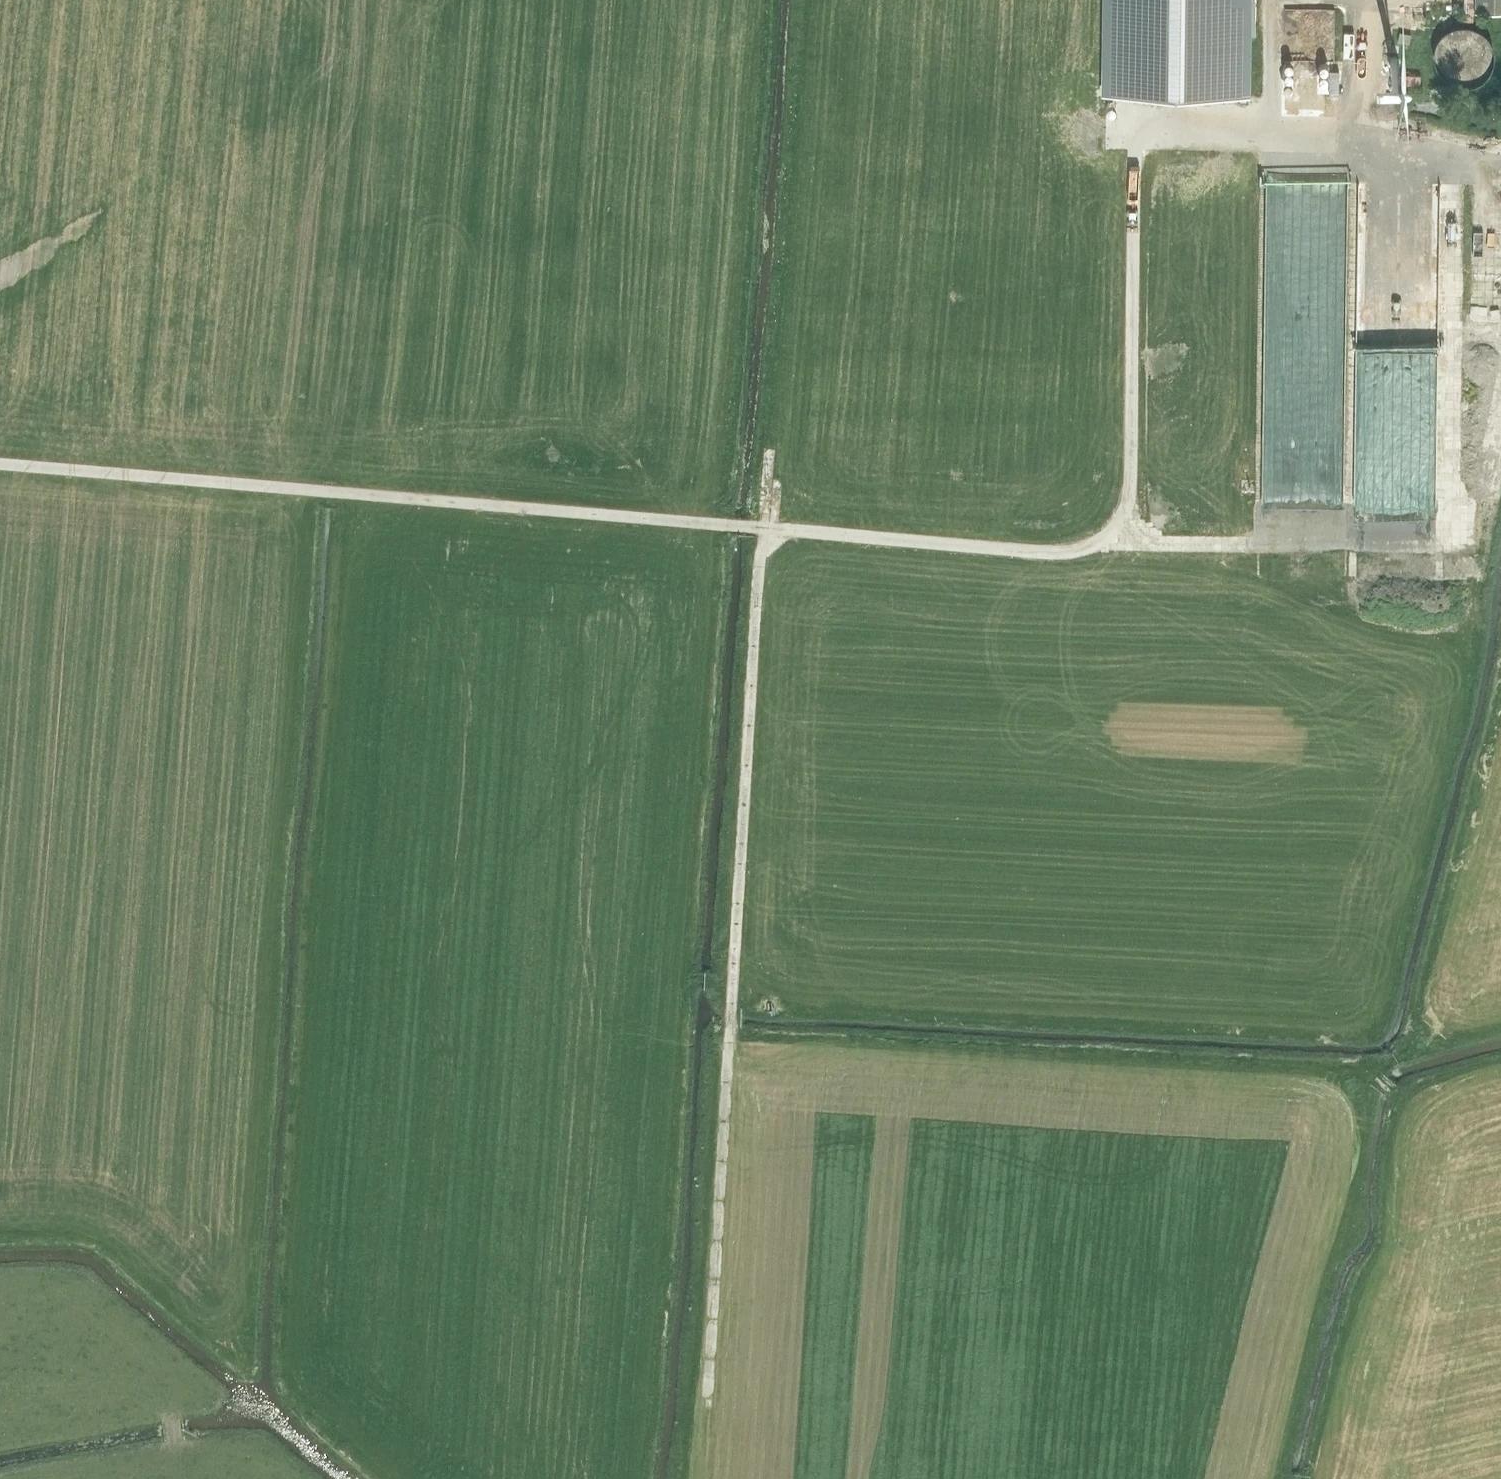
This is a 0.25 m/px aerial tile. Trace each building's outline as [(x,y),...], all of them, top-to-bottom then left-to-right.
[(1107,93),(1246,95),(1248,0),(1108,0),(1107,93)] [(1475,12),(1500,12),(1500,0),(1476,0),(1475,12)] [(1473,252),(1452,252),(1453,286),(1474,285),(1473,252)] [(1265,483),(1265,508),(1344,511),(1344,485),(1265,483)]
